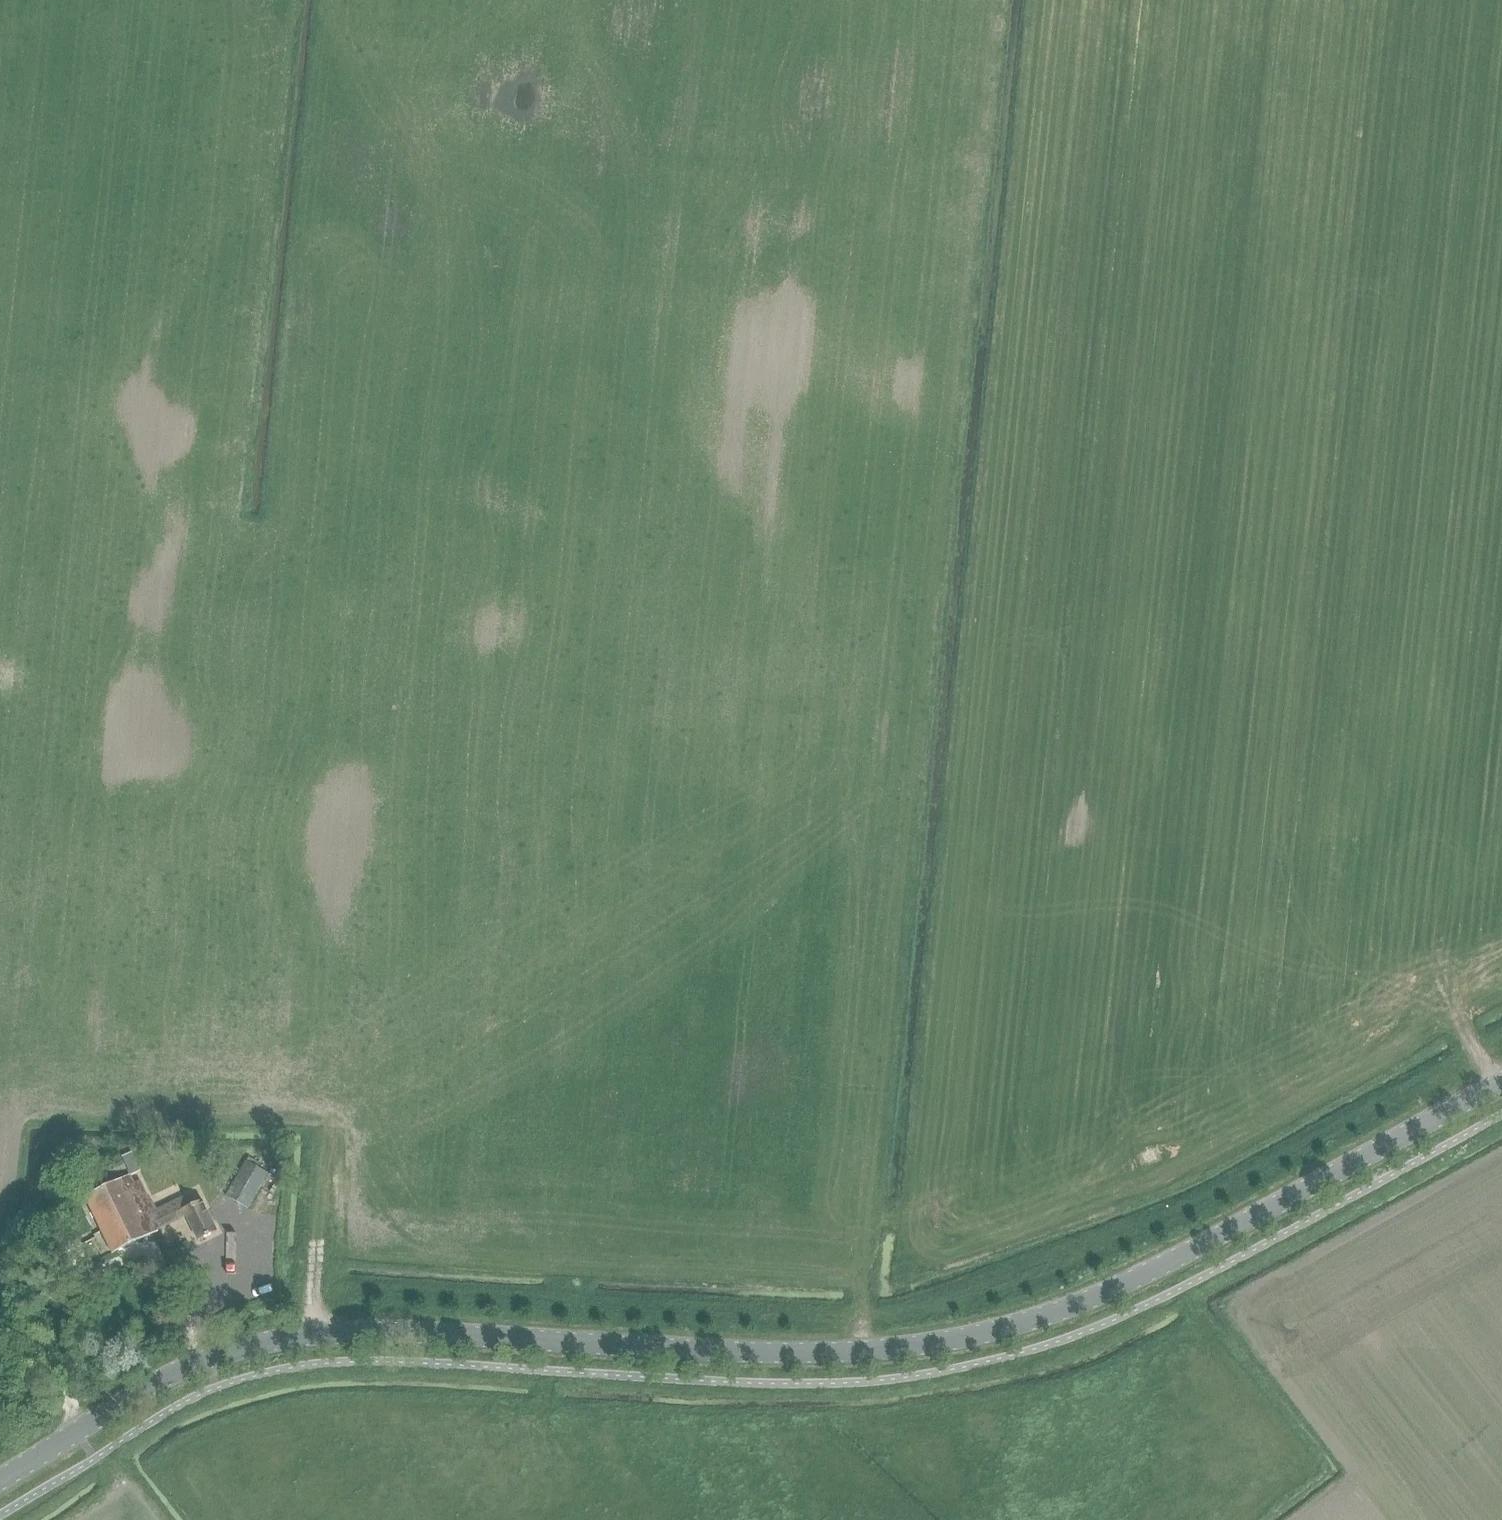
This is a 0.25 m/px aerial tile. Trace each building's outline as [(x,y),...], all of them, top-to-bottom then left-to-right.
[(264,1180),(244,1169),(228,1199),(248,1209),(264,1180)] [(133,1185),(134,1184),(130,1176),(86,1198),(113,1254),(157,1232),(157,1231),(156,1231),(144,1207),(143,1207),(133,1185)] [(156,1231),(157,1231),(186,1217),(199,1241),(217,1232),(202,1200),(188,1207),(183,1198),(156,1211),(152,1202),(150,1202),(140,1182),(134,1184),(133,1185),(143,1207),(144,1207),(156,1231)]
